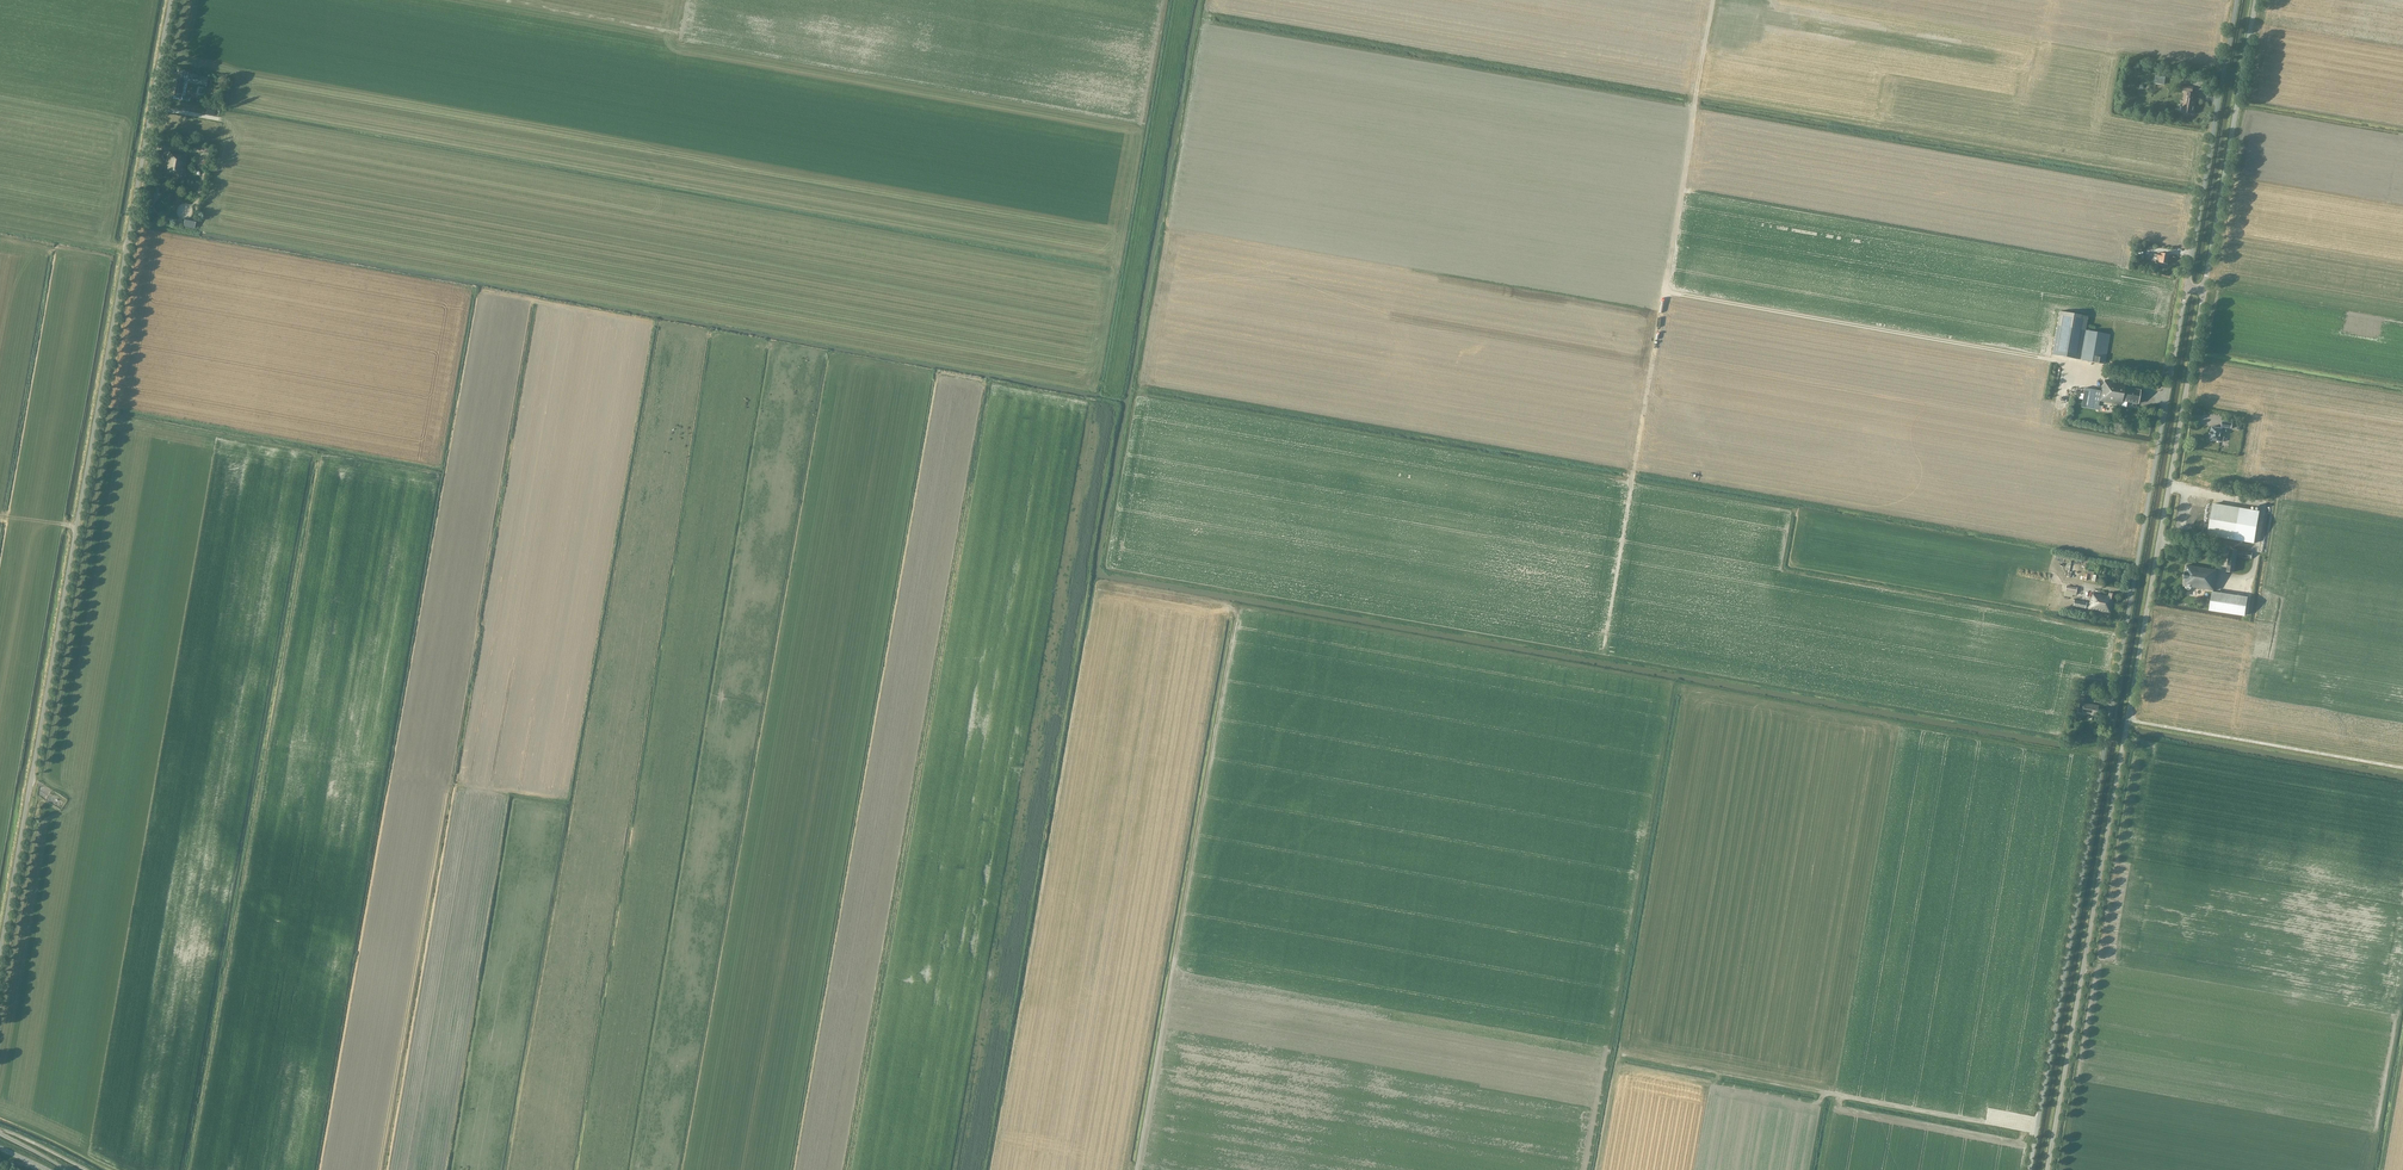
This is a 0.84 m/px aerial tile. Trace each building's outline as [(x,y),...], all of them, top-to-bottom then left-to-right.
[(211,78),(189,74),(189,73),(181,72),(180,78),(188,79),(189,77),(210,81),(211,78)] [(185,79),(173,77),(171,92),(176,94),(177,94),(182,95),(185,79)] [(2192,92),(2192,90),(2193,87),(2182,85),(2181,90),(2187,91),(2186,93),(2185,93),(2181,112),(2193,114),(2195,101),(2194,101),(2195,95),(2191,94),(2192,92)] [(182,181),(186,153),(169,151),(168,155),(167,155),(163,177),(182,181)] [(2169,255),(2166,254),(2161,253),(2158,253),(2158,255),(2155,255),(2155,257),(2157,258),(2159,258),(2158,262),(2167,264),(2169,255)] [(2110,335),(2085,330),(2088,316),(2059,311),(2057,326),(2052,355),(2105,364),(2110,335)] [(2139,390),(2124,388),(2125,384),(2104,380),(2104,381),(2103,381),(2103,386),(2102,386),(2099,401),(2121,405),(2122,401),(2137,404),(2139,390)] [(2097,409),(2098,401),(2094,400),(2095,390),(2085,388),(2081,407),(2097,409)] [(2232,423),(2224,421),(2222,421),(2221,427),(2222,427),(2222,428),(2211,426),(2209,439),(2223,442),(2224,437),(2221,436),(2221,432),(2226,433),(2226,428),(2231,428),(2232,423)] [(2209,535),(2254,543),(2259,511),(2214,504),(2209,535)] [(2237,550),(2233,550),(2230,549),(2226,571),(2234,573),(2236,557),(2251,559),(2252,553),(2237,550)] [(2185,579),(2184,586),(2186,586),(2186,587),(2186,588),(2187,588),(2187,589),(2188,589),(2189,589),(2190,588),(2191,587),(2213,591),(2217,570),(2188,565),(2187,566),(2186,572),(2185,572),(2184,579),(2185,579)] [(2245,616),(2246,607),(2247,597),(2212,592),(2209,611),(2245,616)] [(2110,614),(2114,595),(2109,593),(2108,596),(2093,593),(2092,594),(2091,598),(2090,598),(2088,609),(2110,614)] [(2073,606),(2085,609),(2086,603),(2074,600),(2073,606)] [(2085,696),(2084,696),(2085,689),(2077,687),(2076,695),(2076,694),(2075,700),(2080,701),(2078,712),(2082,712),(2081,713),(2096,716),(2098,706),(2083,703),(2085,696)]
